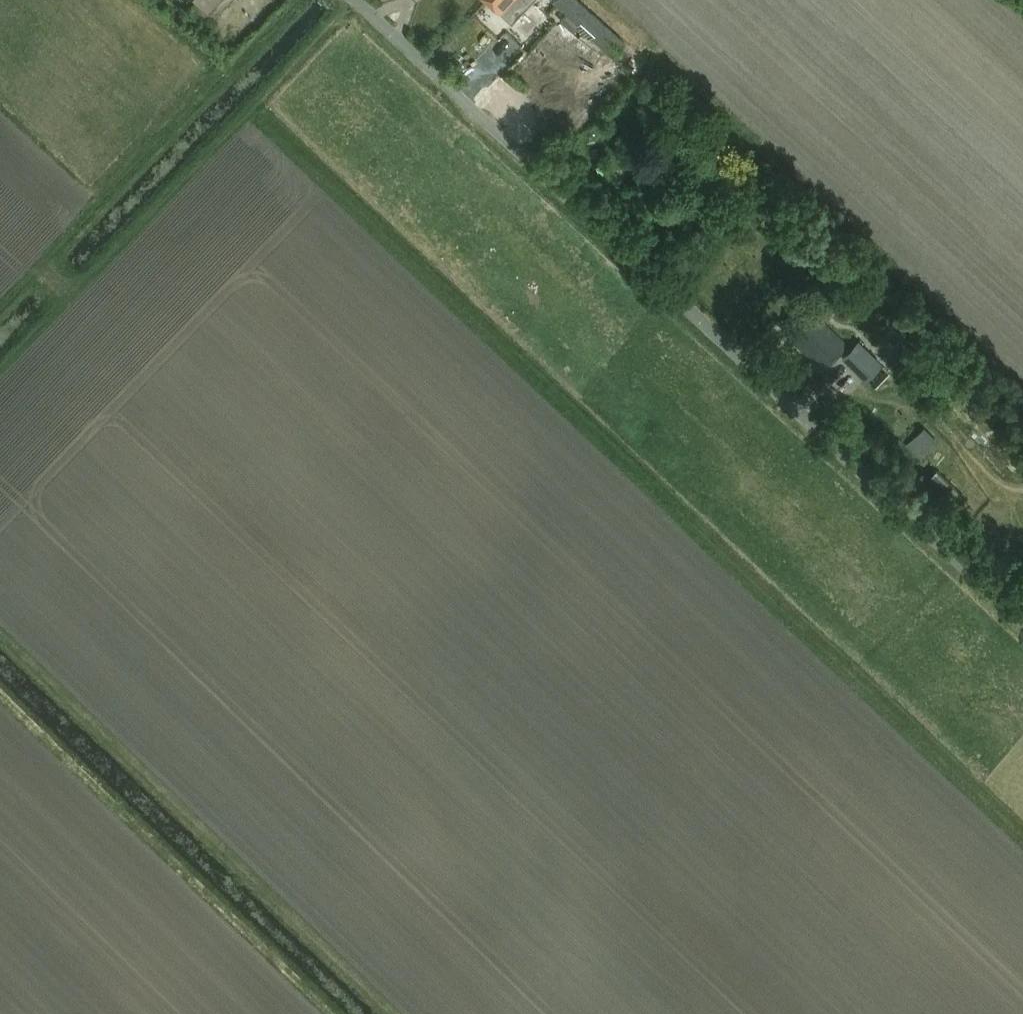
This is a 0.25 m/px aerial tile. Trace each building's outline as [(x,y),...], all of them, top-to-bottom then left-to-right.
[(207,10),(217,0),(196,0),(207,10)] [(504,15),(518,0),(488,0),(504,15)] [(579,0),(554,0),(553,2),(613,56),(626,42),(579,0)] [(824,370),(847,345),(821,321),(823,318),(807,304),(799,313),(798,312),(787,324),(791,328),(786,334),(824,370)] [(859,337),(842,354),(866,378),(883,361),(859,337)] [(907,443),(922,458),(940,440),(925,425),(907,443)]
